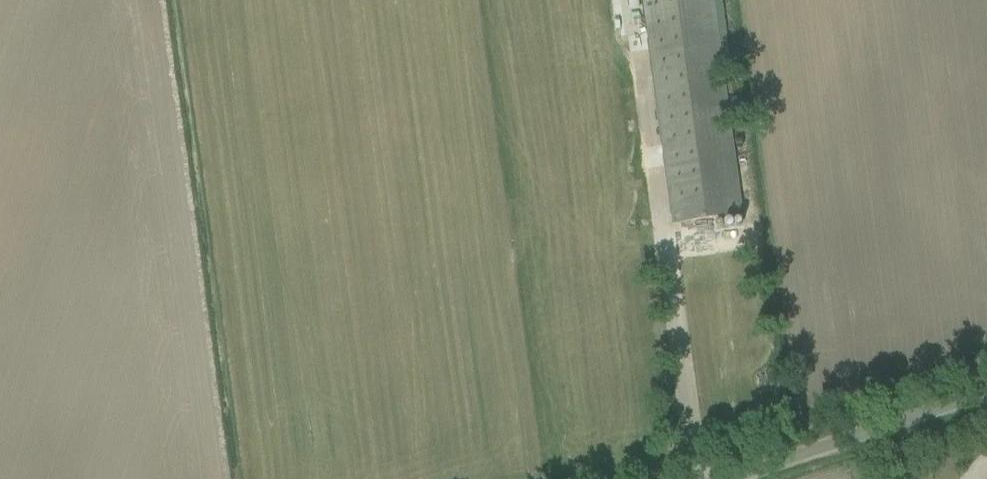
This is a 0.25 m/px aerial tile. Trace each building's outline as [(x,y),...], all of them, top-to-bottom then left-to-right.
[(673,224),(742,215),(714,0),(643,0),(673,224)]
